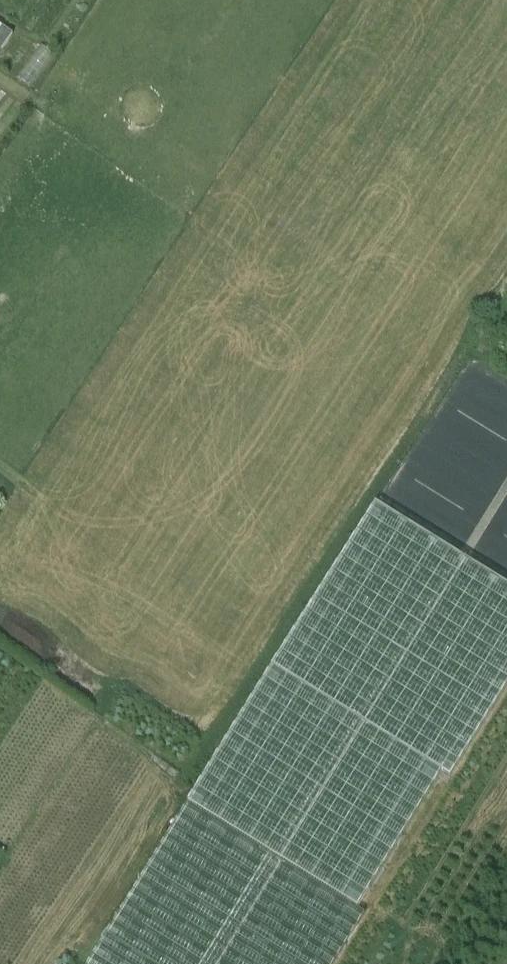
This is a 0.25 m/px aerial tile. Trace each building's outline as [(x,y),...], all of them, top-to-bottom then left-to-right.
[(13,34),(0,25),(0,53),(13,34)] [(30,86),(54,54),(42,45),(19,77),(30,86)] [(9,198),(0,192),(0,211),(9,198)] [(188,803),(89,963),(333,963),(365,913),(358,908),(443,772),(451,777),(506,687),(506,584),(376,503),(195,792),(188,803)]
